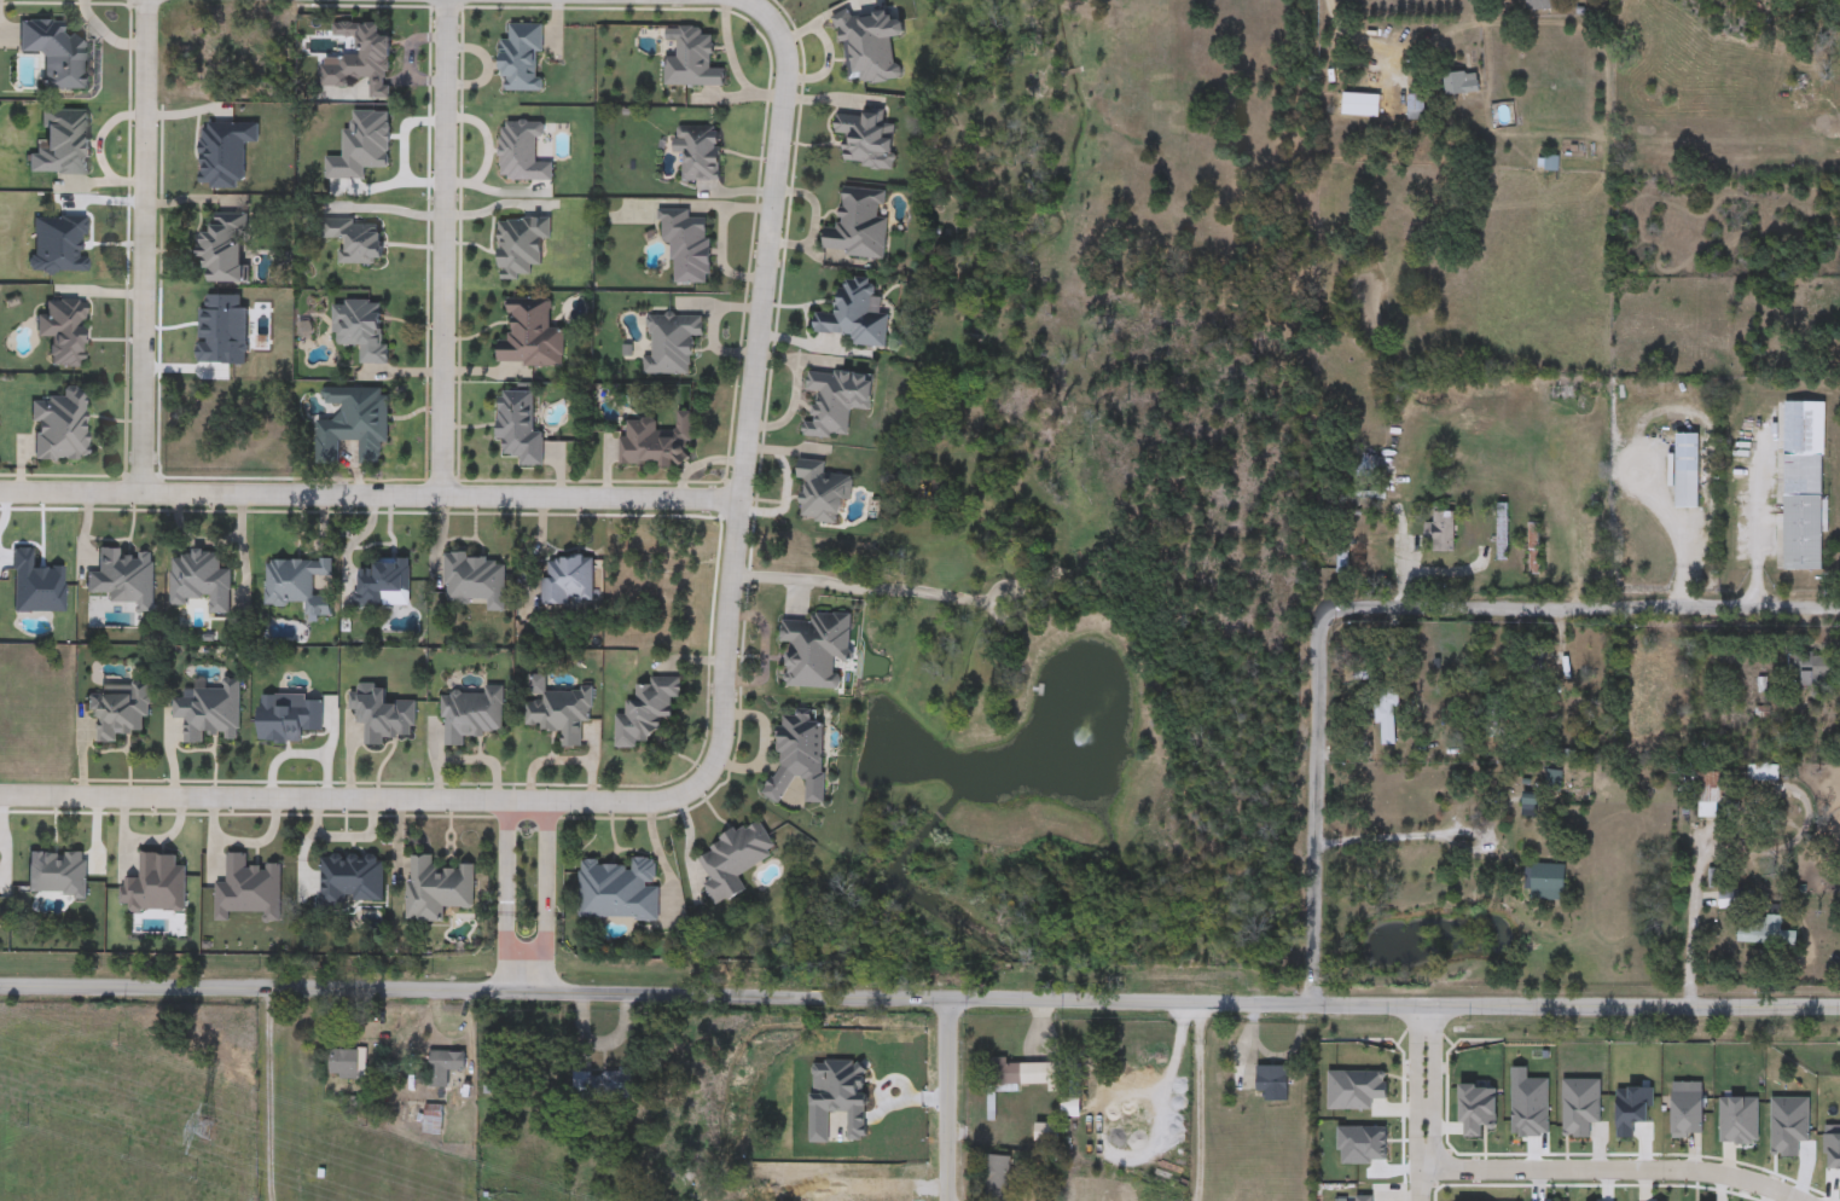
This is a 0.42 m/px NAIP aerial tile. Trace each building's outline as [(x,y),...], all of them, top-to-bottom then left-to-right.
[(1526,10),(1526,0),(1557,0),(1557,10),(1526,10)] [(42,88),(43,53),(19,52),(21,19),(62,22),(60,39),(86,40),(83,89),(42,88)] [(389,31),(389,103),(371,103),(371,85),(320,85),(320,64),(338,64),(338,57),(355,57),(355,37),(335,37),(335,23),(381,23),(381,31),(389,31)] [(503,41),(509,41),(509,24),(544,25),(541,92),(501,91),(503,41)] [(1479,93),(1445,94),(1445,74),(1478,72),(1479,93)] [(1343,116),(1343,94),(1380,95),(1378,117),(1343,116)] [(1423,97),(1423,117),(1410,117),(1410,97),(1423,97)] [(843,166),(846,135),(834,134),(836,114),(863,116),(864,109),(886,111),(884,123),(896,124),(892,170),(843,166)] [(552,180),(500,180),(501,121),(544,122),(542,138),(535,138),(535,162),(553,162),(552,180)] [(719,181),(681,181),(681,127),(719,127),(719,181)] [(889,192),(883,260),(823,254),(825,227),(838,228),(843,187),(889,192)] [(709,210),(709,285),(673,285),(673,244),(660,244),(660,210),(709,210)] [(243,217),(245,284),(204,285),(201,219),(243,217)] [(499,279),(498,220),(551,219),(551,238),(540,239),(541,266),(530,267),(530,279),(499,279)] [(382,265),(341,265),(341,242),(323,242),(323,221),(355,220),(355,227),(382,226),(382,265)] [(887,348),(852,346),(853,337),(813,333),(814,314),(837,315),(840,279),(873,282),(871,314),(889,315),(887,348)] [(551,301),(550,330),(563,330),(562,365),(497,364),(498,337),(507,337),(509,300),(551,301)] [(383,365),(361,365),(361,347),(332,346),(333,302),(384,302),(383,365)] [(703,337),(691,337),(691,376),(643,375),(643,356),(650,356),(650,315),(703,317),(703,337)] [(873,375),(871,411),(851,410),(848,439),(803,436),(805,422),(813,422),(814,395),(806,394),(808,370),(873,375)] [(1556,399),(1556,387),(1575,387),(1575,399),(1556,399)] [(33,460),(35,399),(62,400),(62,389),(86,389),(85,462),(33,460)] [(317,419),(341,419),(341,405),(323,405),(323,389),(388,389),(388,445),(379,443),(379,465),(359,465),(359,441),(338,441),(338,465),(317,465),(317,419)] [(495,442),(498,393),(534,394),(533,431),(544,433),(542,468),(520,468),(520,458),(503,457),(503,442),(495,442)] [(1824,404),(1823,572),(1786,572),(1786,402),(1824,404)] [(689,412),(687,466),(615,465),(616,431),(626,433),(627,419),(657,419),(657,431),(677,433),(677,412),(689,412)] [(1676,510),(1676,435),(1699,435),(1699,510),(1676,510)] [(1387,456),(1387,478),(1356,477),(1356,456),(1387,456)] [(826,463),(825,474),(854,477),(851,501),(842,500),(838,524),(799,520),(805,481),(796,480),(800,459),(826,463)] [(1508,505),(1508,561),(1497,561),(1497,505),(1508,505)] [(1455,512),(1455,553),(1432,553),(1432,512),(1455,512)] [(1540,575),(1530,575),(1530,524),(1540,524),(1540,575)] [(1347,573),(1339,573),(1339,538),(1347,538),(1347,573)] [(487,602),(446,602),(445,557),(505,557),(505,613),(487,613),(487,602)] [(542,605),(542,558),(593,558),(593,605),(542,605)] [(410,593),(383,593),(383,608),(356,608),(356,572),(373,572),(373,561),(410,559),(410,593)] [(851,617),(851,663),(837,663),(837,690),(784,690),(784,619),(851,617)] [(1832,687),(1795,687),(1795,657),(1832,657),(1832,687)] [(616,744),(615,715),(625,715),(625,701),(635,701),(635,679),(681,679),(681,698),(672,698),(672,721),(661,721),(661,743),(616,744)] [(239,680),(239,742),(222,742),(222,736),(204,736),(204,745),(185,745),(185,720),(173,720),(173,698),(195,698),(195,690),(221,690),(221,680),(239,680)] [(117,736),(117,743),(98,744),(98,718),(87,718),(87,695),(104,695),(104,683),(150,683),(150,719),(144,719),(144,736),(117,736)] [(503,736),(464,736),(464,748),(443,748),(443,694),(484,694),(484,686),(504,686),(503,736)] [(383,738),(383,748),(364,748),(364,725),(354,725),(354,687),(384,687),(384,703),(416,703),(416,738),(383,738)] [(1398,687),(1398,743),(1377,743),(1377,687),(1398,687)] [(581,749),(563,749),(563,730),(526,730),(526,702),(544,701),(542,690),(592,689),(592,721),(580,721),(581,749)] [(824,803),(806,803),(806,781),(785,781),(785,801),(776,801),(776,713),(824,714),(824,803)] [(1748,781),(1748,766),(1778,766),(1778,781),(1748,781)] [(1700,818),(1700,773),(1732,773),(1732,818),(1700,818)] [(1534,801),(1536,817),(1526,817),(1526,806),(1525,806),(1525,802),(1534,801)] [(716,906),(704,886),(712,882),(697,854),(759,820),(777,854),(737,876),(745,890),(716,906)] [(408,855),(434,855),(434,865),(475,866),(474,907),(445,907),(443,922),(407,921),(408,855)] [(580,918),(580,863),(631,864),(631,859),(657,859),(657,919),(580,918)] [(1566,865),(1566,900),(1533,900),(1533,865),(1566,865)] [(1746,909),(1719,909),(1719,888),(1746,888),(1746,909)] [(1797,946),(1739,944),(1739,928),(1749,928),(1749,916),(1783,918),(1782,932),(1797,932),(1797,946)] [(330,1078),(330,1050),(366,1050),(366,1078),(330,1078)] [(430,1087),(430,1051),(465,1051),(465,1071),(447,1071),(447,1087),(430,1087)] [(1006,1063),(1047,1063),(1047,1086),(986,1086),(986,1058),(1006,1058),(1006,1063)] [(1288,1064),(1288,1101),(1265,1101),(1265,1091),(1232,1091),(1232,1064),(1288,1064)] [(573,1071),(633,1071),(633,1100),(573,1100),(573,1071)] [(1009,1156),(1009,1200),(987,1200),(987,1156),(1009,1156)]
